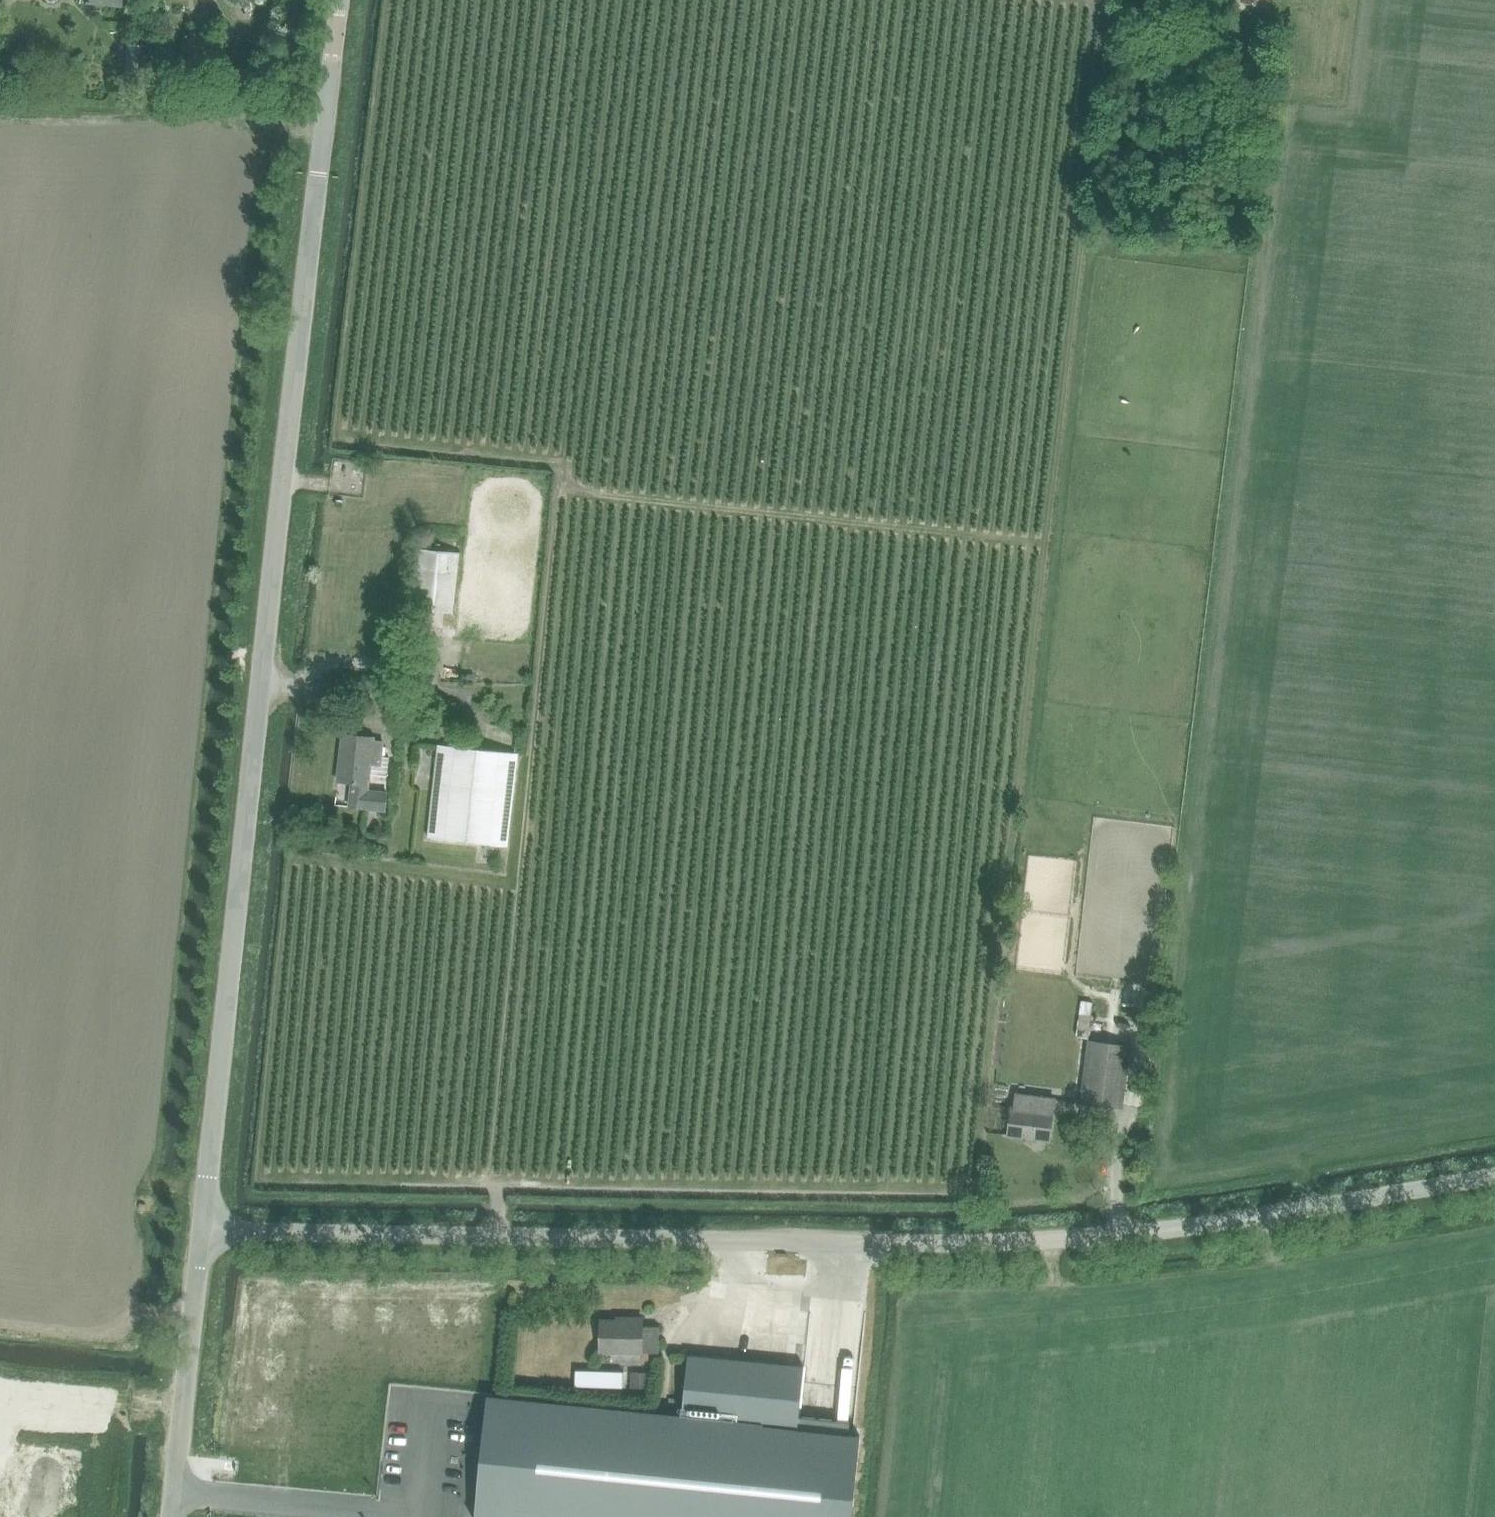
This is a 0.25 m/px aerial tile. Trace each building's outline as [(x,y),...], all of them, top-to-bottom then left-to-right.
[(413,608),(453,613),(460,552),(419,548),(413,608)] [(388,790),(369,789),(371,763),(381,764),(383,738),(372,737),(372,734),(344,731),(339,780),(351,781),(349,805),(386,809),(388,790)] [(429,837),(508,846),(518,752),(439,744),(429,837)] [(1078,1102),(1120,1107),(1127,1043),(1085,1038),(1078,1102)] [(1009,1105),(1005,1135),(1048,1140),(1053,1097),(1013,1092),(1011,1105),(1009,1105)] [(601,1320),(601,1351),(659,1352),(660,1327),(643,1326),(643,1318),(624,1318),(624,1320),(601,1320)] [(476,1516),(852,1516),(861,1435),(849,1434),(799,1429),(798,1429),(804,1366),(689,1355),(682,1417),(488,1397),(476,1516)] [(576,1369),(575,1386),(623,1387),(623,1372),(623,1371),(576,1369)]
